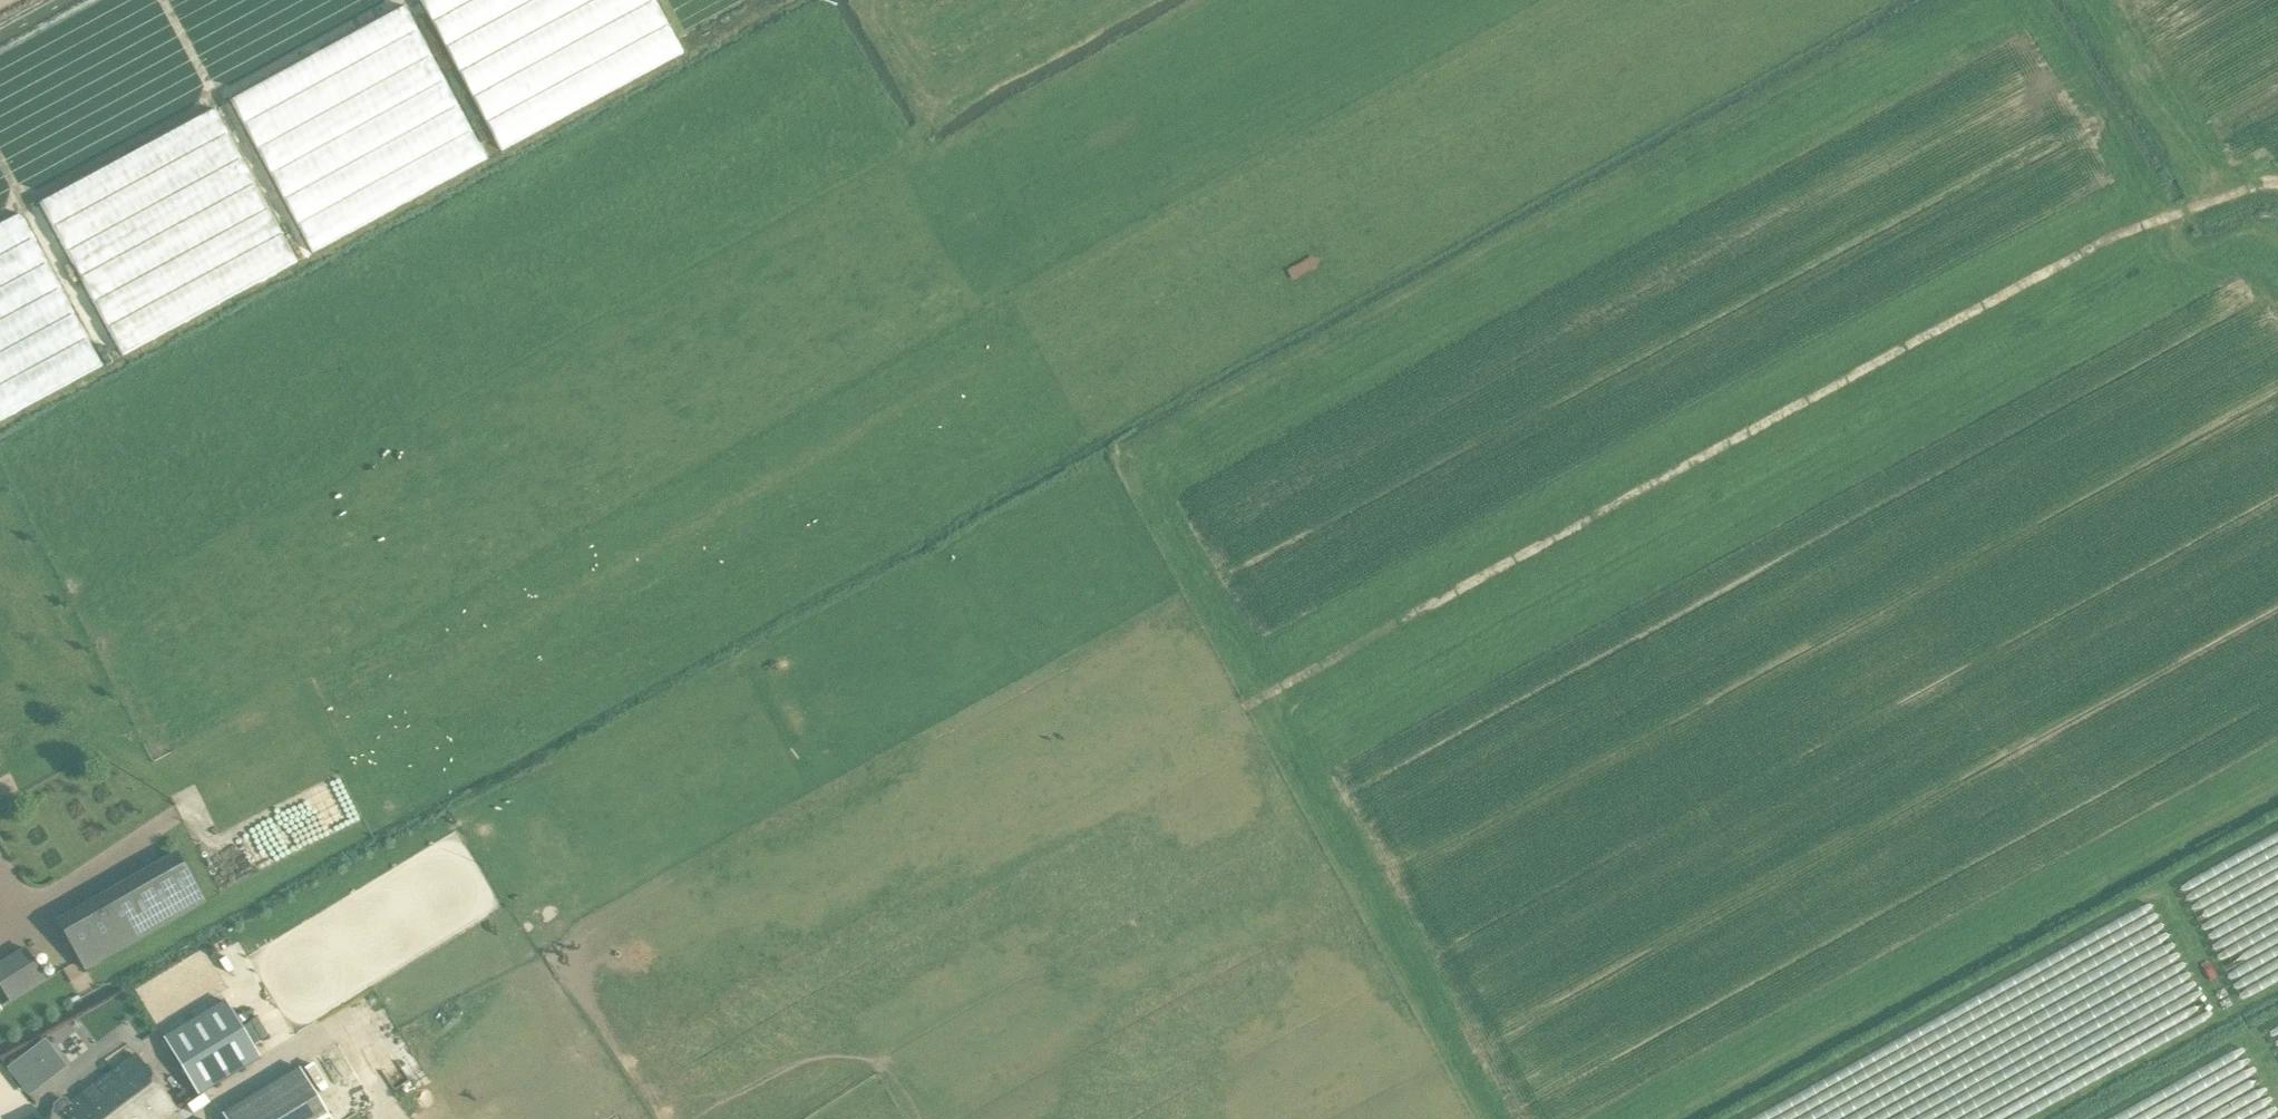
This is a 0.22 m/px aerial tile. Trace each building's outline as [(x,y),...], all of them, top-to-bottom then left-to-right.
[(498,146),(685,56),(658,0),(428,0),(498,146)] [(413,6),(234,91),(308,248),(488,162),(413,6)] [(119,351),(299,265),(223,108),(43,194),(119,351)] [(0,229),(0,418),(102,373),(32,215),(0,229)] [(60,923),(86,968),(205,900),(179,855),(60,923)] [(8,999),(45,982),(28,945),(0,958),(0,982),(8,999)] [(163,1036),(199,1095),(260,1058),(224,999),(163,1036)] [(45,1040),(16,1061),(37,1088),(65,1066),(45,1040)] [(224,1106),(231,1118),(350,1118),(376,1105),(343,1043),(224,1106)] [(51,1116),(46,1118),(163,1118),(176,1110),(175,1108),(138,1058),(135,1055),(71,1104),(66,1098),(62,1097),(53,1104),(51,1116)]
